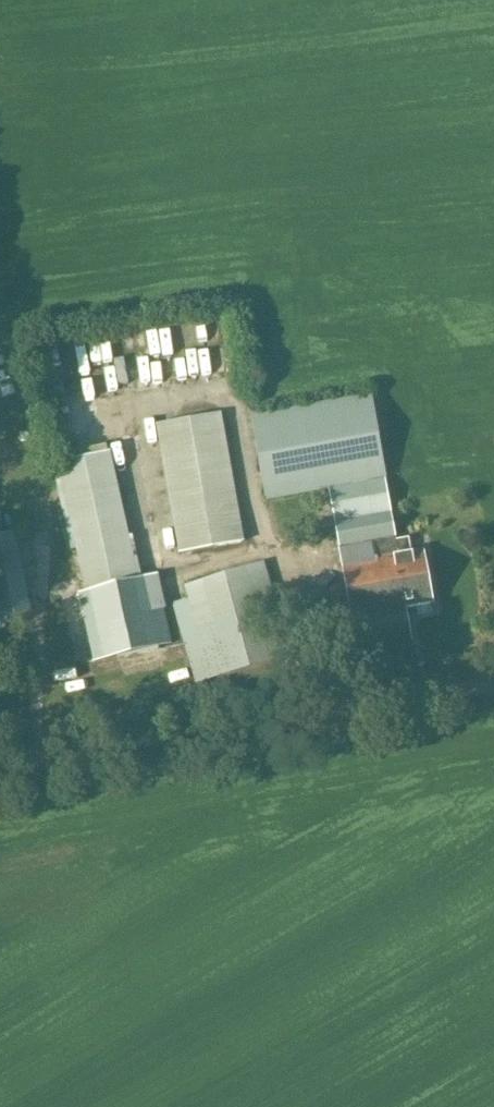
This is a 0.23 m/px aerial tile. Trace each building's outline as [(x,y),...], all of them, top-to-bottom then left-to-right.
[(15,340),(0,343),(0,357),(17,354),(15,340)] [(267,500),(329,488),(358,650),(411,640),(406,608),(434,603),(424,550),(411,552),(409,539),(397,541),(382,459),(372,394),(252,417),(267,500)] [(244,541),(222,413),(155,425),(178,553),(244,541)] [(52,464),(94,663),(172,644),(165,609),(152,611),(145,578),(127,581),(99,455),(52,464)] [(33,615),(20,532),(0,535),(0,620),(33,615)] [(196,684),(290,655),(275,599),(270,601),(260,564),(183,587),(199,640),(185,644),(196,684)]
